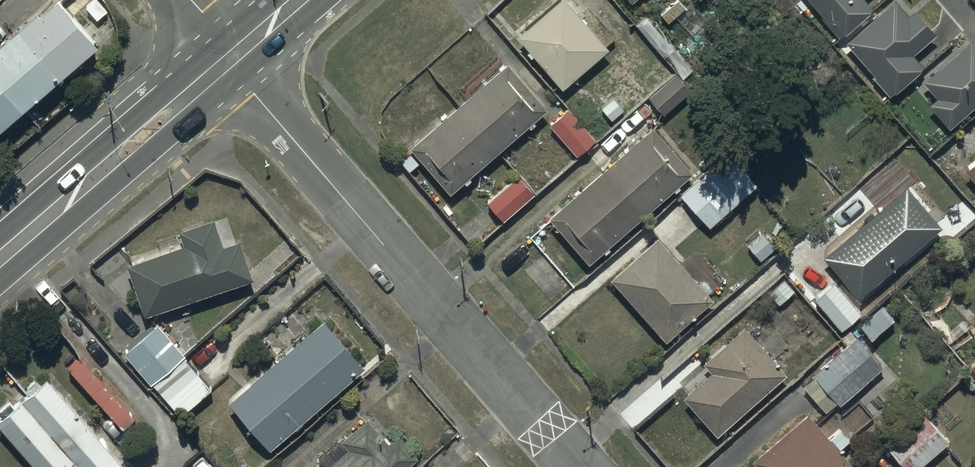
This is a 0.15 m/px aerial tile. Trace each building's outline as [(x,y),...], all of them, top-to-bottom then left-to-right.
[(66,0),(52,0),(0,46),(0,135),(104,41),(66,0)] [(514,33),(559,86),(605,46),(566,0),(552,0),(514,33)] [(820,12),(818,14),(838,36),(872,7),(866,0),(810,0),(820,12)] [(843,39),(872,72),(870,73),(888,94),(920,66),(909,53),(934,32),(914,9),(908,14),(896,0),(889,0),(843,39)] [(921,80),(934,94),(926,102),(947,126),(974,102),(974,43),(974,44),(970,39),(921,80)] [(410,149),(400,157),(408,167),(418,158),(446,191),(545,106),(505,60),(406,144),(410,149)] [(673,72),(647,95),(662,111),(688,88),(673,72)] [(566,106),(547,123),(574,153),(593,136),(566,106)] [(650,124),(547,215),(586,261),(690,172),(650,124)] [(726,149),(675,192),(705,225),(755,182),(726,149)] [(963,168),(974,182),(974,157),(963,168)] [(518,172),(485,199),(501,218),(534,191),(518,172)] [(907,188),(823,260),(856,299),(941,227),(907,188)] [(182,243),(126,262),(143,313),(252,275),(239,237),(222,243),(213,216),(177,229),(182,243)] [(656,235),(609,278),(663,339),(711,297),(656,235)] [(780,274),(764,290),(778,305),(794,289),(780,274)] [(831,280),(812,297),(839,328),(858,311),(831,280)] [(882,304),(858,324),(869,337),(893,317),(882,304)] [(322,317),(228,398),(269,448),(364,364),(322,317)] [(152,383),(181,356),(185,353),(157,321),(124,351),(152,383)] [(709,370),(681,395),(715,434),(784,372),(742,325),(702,361),(709,370)] [(813,375),(802,385),(824,410),(835,400),(838,403),(882,364),(850,328),(834,342),(840,348),(811,373),(813,375)] [(80,355),(67,366),(122,426),(134,414),(80,355)] [(181,356),(152,383),(180,414),(209,388),(181,356)] [(0,424),(0,425),(37,466),(126,466),(50,380),(0,424)] [(883,443),(903,466),(913,466),(947,438),(921,409),(883,443)] [(750,458),(758,466),(842,466),(849,461),(836,447),(847,438),(837,427),(840,425),(828,411),(815,422),(805,410),(750,458)] [(324,466),(403,466),(418,454),(397,431),(388,439),(367,415),(341,438),(348,446),(324,466)]
